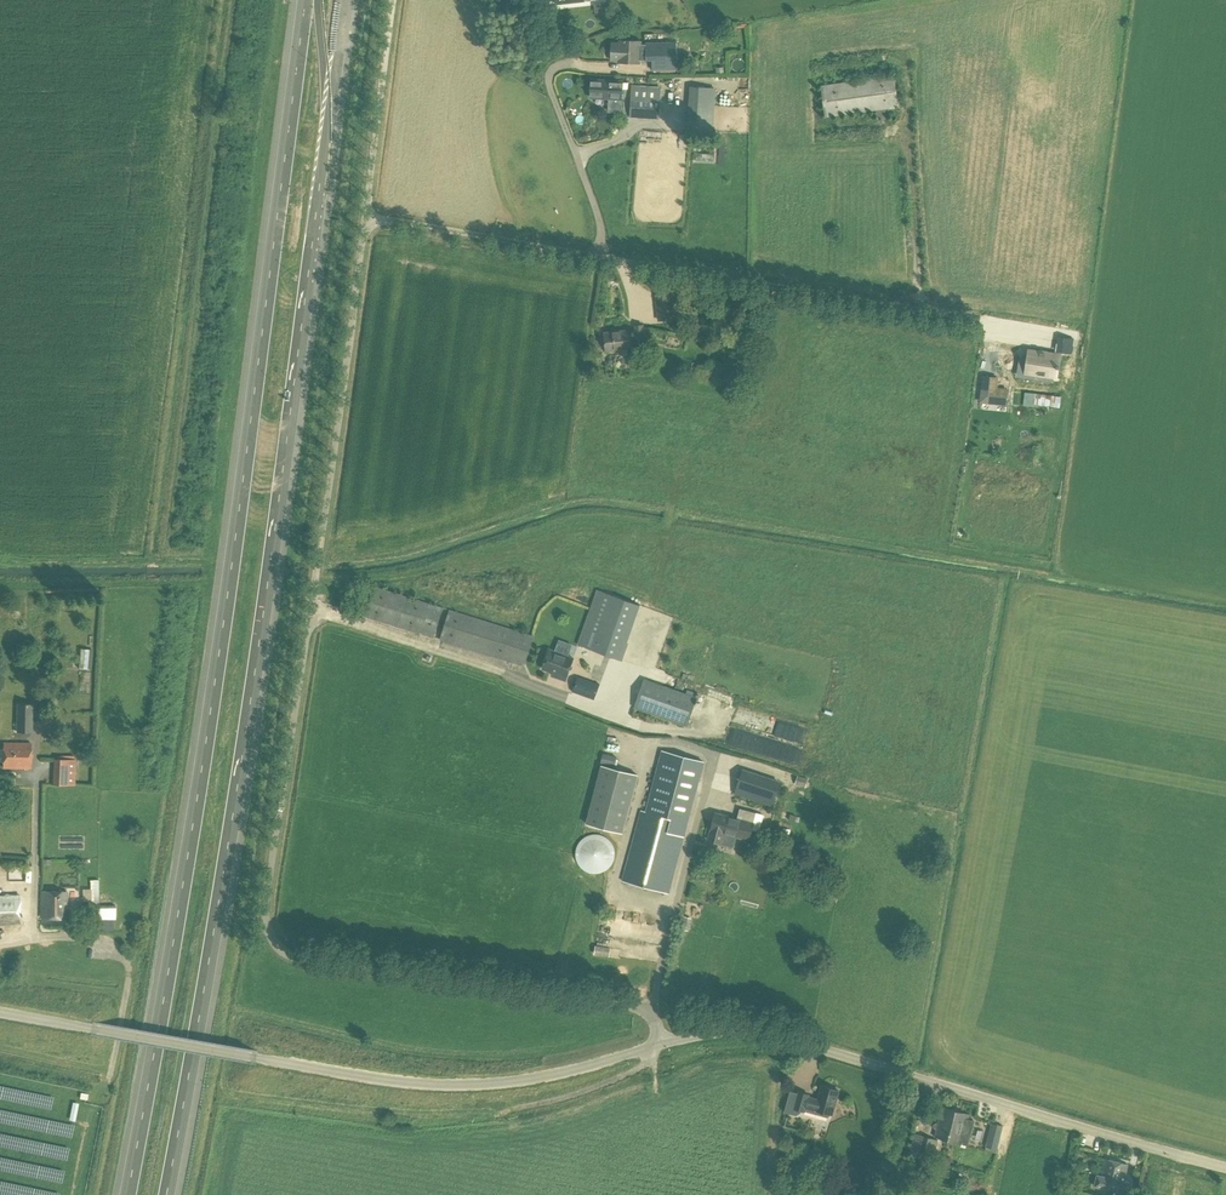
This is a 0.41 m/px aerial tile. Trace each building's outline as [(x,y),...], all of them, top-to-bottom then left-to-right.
[(595,5),(596,13),(607,11),(606,3),(595,5)] [(610,60),(619,60),(619,63),(639,64),(641,42),(620,40),(620,45),(611,45),(610,60)] [(646,44),(646,61),(652,61),(652,70),(677,70),(676,42),(646,44)] [(849,91),(826,94),(828,111),(887,104),(885,88),(899,86),(897,74),(848,80),(849,91)] [(590,97),(621,99),(622,82),(591,80),(590,97)] [(719,106),(719,84),(701,83),(700,105),(719,106)] [(630,117),(659,119),(660,97),(631,96),(630,117)] [(672,319),(670,306),(658,307),(659,320),(672,319)] [(604,332),(606,351),(632,348),(632,347),(638,346),(638,347),(645,347),(643,325),(635,326),(636,333),(631,333),(630,330),(604,332)] [(1074,339),(1060,337),(1058,351),(1072,354),(1074,339)] [(1053,376),(1057,376),(1058,367),(1059,367),(1060,364),(1058,364),(1059,355),(1029,351),(1028,362),(1027,372),(1053,376)] [(715,376),(717,368),(708,366),(706,374),(715,376)] [(1016,375),(1016,387),(1026,387),(1026,375),(1016,375)] [(1006,406),(1008,389),(997,388),(998,378),(981,376),(979,403),(995,405),(1006,406)] [(1027,388),(1041,388),(1041,378),(1027,378),(1027,388)] [(1046,404),(1046,393),(1029,393),(1029,403),(1046,404)] [(635,599),(595,588),(580,641),(620,653),(635,599)] [(516,646),(514,657),(525,659),(527,647),(516,646)] [(542,668),(566,677),(573,658),(549,649),(542,668)] [(572,692),(594,700),(600,684),(578,676),(572,692)] [(635,708),(686,727),(697,698),(645,679),(635,708)] [(31,731),(31,704),(24,704),(17,704),(17,715),(17,731),(31,731)] [(3,768),(30,768),(31,743),(3,743),(3,768)] [(621,880),(669,894),(695,794),(698,795),(706,762),(662,750),(645,811),(640,810),(621,880)] [(56,760),(55,784),(73,784),(74,760),(56,760)] [(587,826),(625,836),(641,777),(603,767),(587,826)] [(779,785),(742,772),(734,794),(772,807),(779,785)] [(758,813),(757,830),(766,830),(766,813),(758,813)] [(711,830),(712,830),(709,840),(734,847),(737,836),(750,840),(754,824),(716,814),(711,830)] [(576,854),(577,861),(581,866),(586,871),(593,873),(600,873),(603,871),(608,868),(612,863),(614,858),(614,852),(613,847),(610,841),(606,838),(602,835),(597,834),(591,835),(585,837),(580,842),(577,848),(576,854)] [(42,918),(66,918),(67,892),(42,891),(42,918)] [(20,924),(19,895),(0,895),(0,924),(20,924)] [(82,908),(82,920),(115,920),(115,908),(82,908)] [(616,957),(615,949),(601,950),(601,958),(616,957)] [(785,1112),(813,1120),(812,1126),(827,1130),(838,1092),(821,1087),(818,1099),(809,1097),(809,1095),(798,1092),(798,1094),(790,1092),(785,1112)] [(948,1140),(955,1112),(942,1108),(938,1123),(937,1123),(934,1124),(934,1127),(935,1129),(937,1129),(935,1136),(948,1140)] [(975,1121),(967,1119),(968,1115),(955,1112),(948,1140),(969,1145),(975,1121)] [(992,1123),(985,1147),(998,1150),(1004,1126),(992,1123)] [(911,1158),(922,1160),(924,1152),(935,1154),(938,1140),(915,1135),(911,1158)] [(1095,1186),(1127,1194),(1130,1183),(1123,1182),(1128,1165),(1104,1159),(1100,1176),(1098,1176),(1095,1186)]
